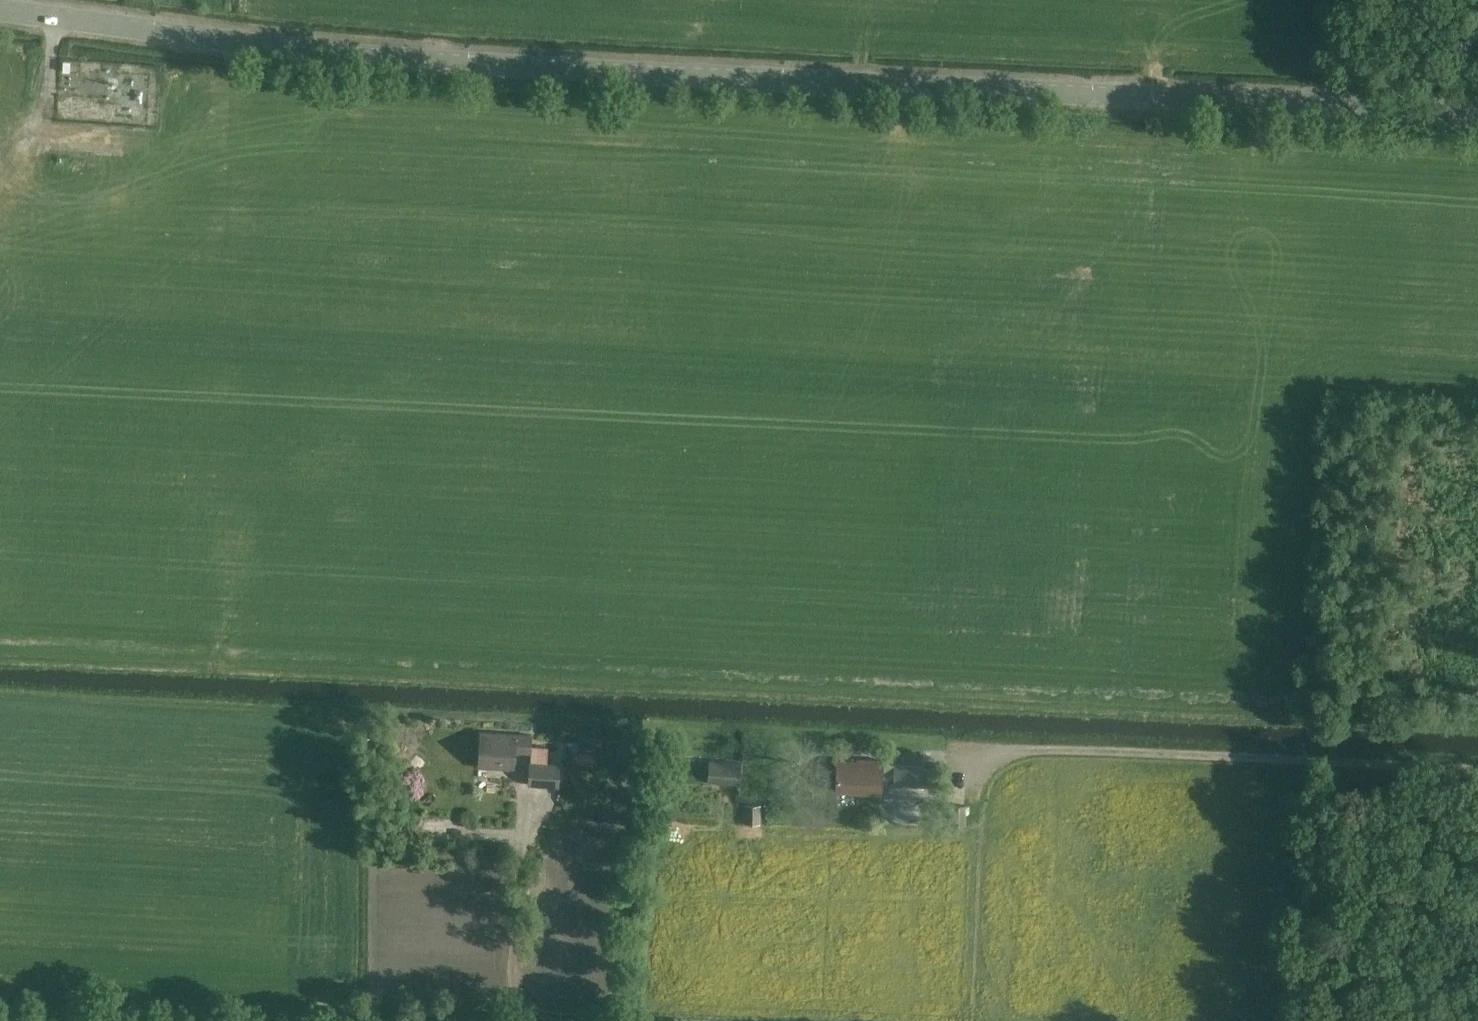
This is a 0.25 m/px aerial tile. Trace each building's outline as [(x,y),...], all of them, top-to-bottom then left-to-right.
[(90,102),(63,98),(61,113),(88,116),(90,102)] [(531,752),(532,734),(479,731),(477,767),(514,769),(515,751),(531,752)] [(565,742),(596,744),(595,743),(601,743),(601,735),(595,735),(595,734),(566,732),(565,742)] [(534,748),(534,761),(550,761),(551,748),(534,748)] [(577,755),(577,764),(597,765),(597,756),(577,755)] [(708,761),(706,781),(740,784),(741,763),(708,761)] [(866,761),(866,763),(837,762),(835,790),(881,793),(882,779),(893,779),(893,785),(932,787),(934,767),(883,764),(883,762),(866,761)] [(530,762),(528,784),(559,786),(560,764),(530,762)] [(761,825),(760,807),(745,806),(745,824),(761,825)]
